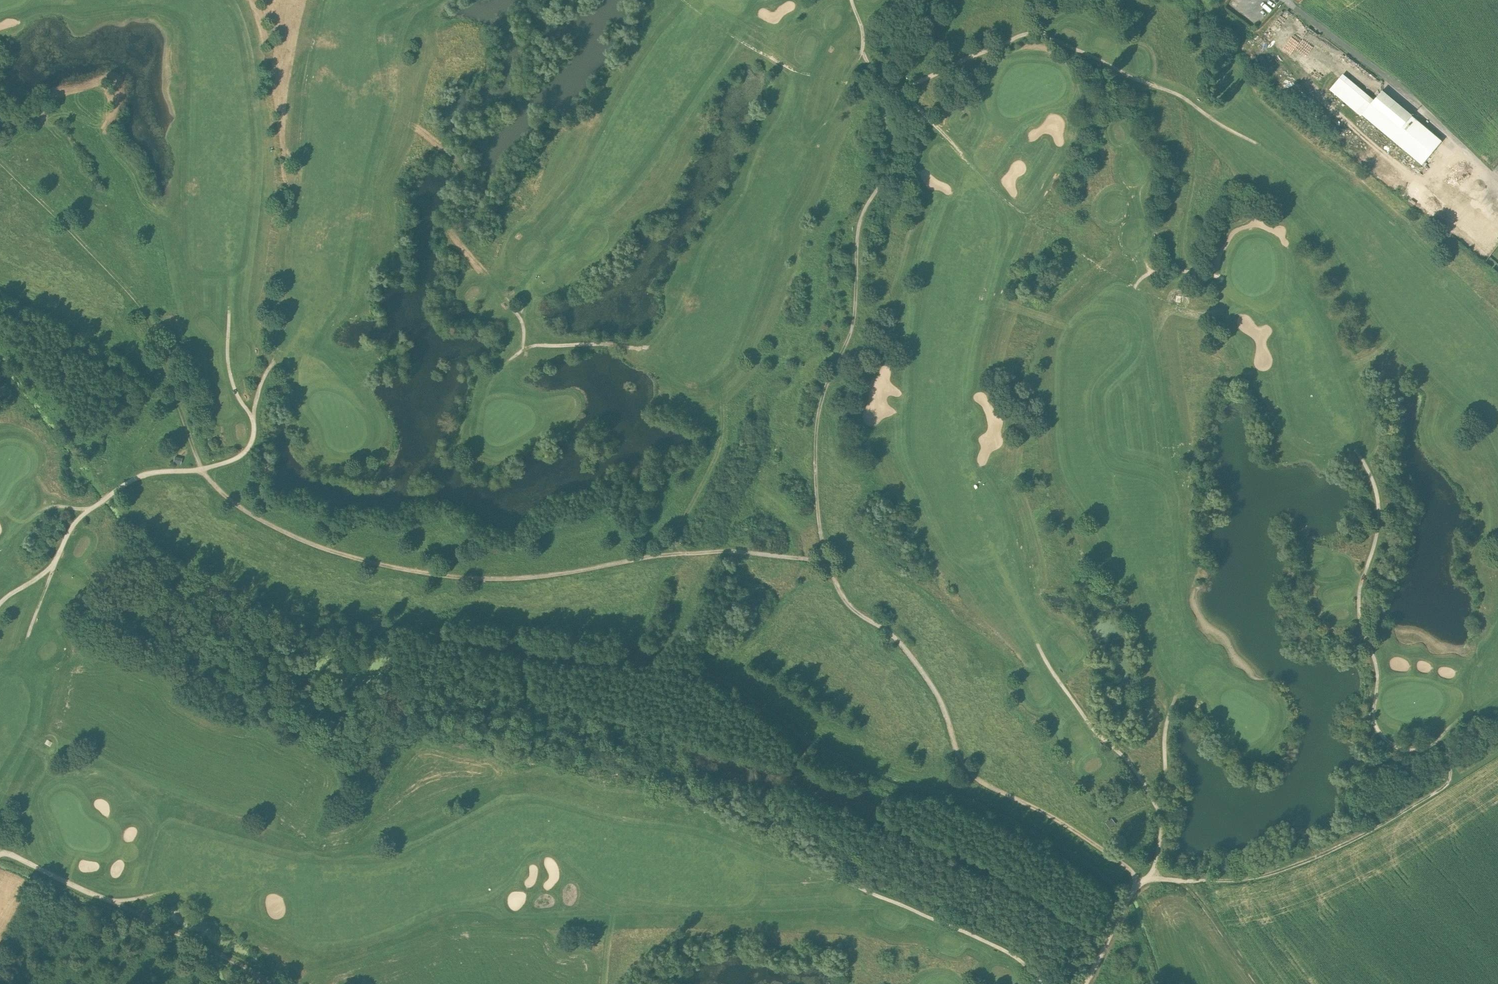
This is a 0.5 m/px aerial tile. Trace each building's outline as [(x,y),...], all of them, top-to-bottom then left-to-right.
[(1325,83),(1330,88),(1342,74),(1337,69),(1325,83)] [(1330,88),(1362,115),(1371,104),(1374,100),(1342,74),(1330,88)] [(1411,116),(1382,91),(1374,100),(1371,104),(1400,129),(1411,116)] [(1442,142),(1411,116),(1400,129),(1371,104),(1362,115),(1422,165),(1442,142)]
